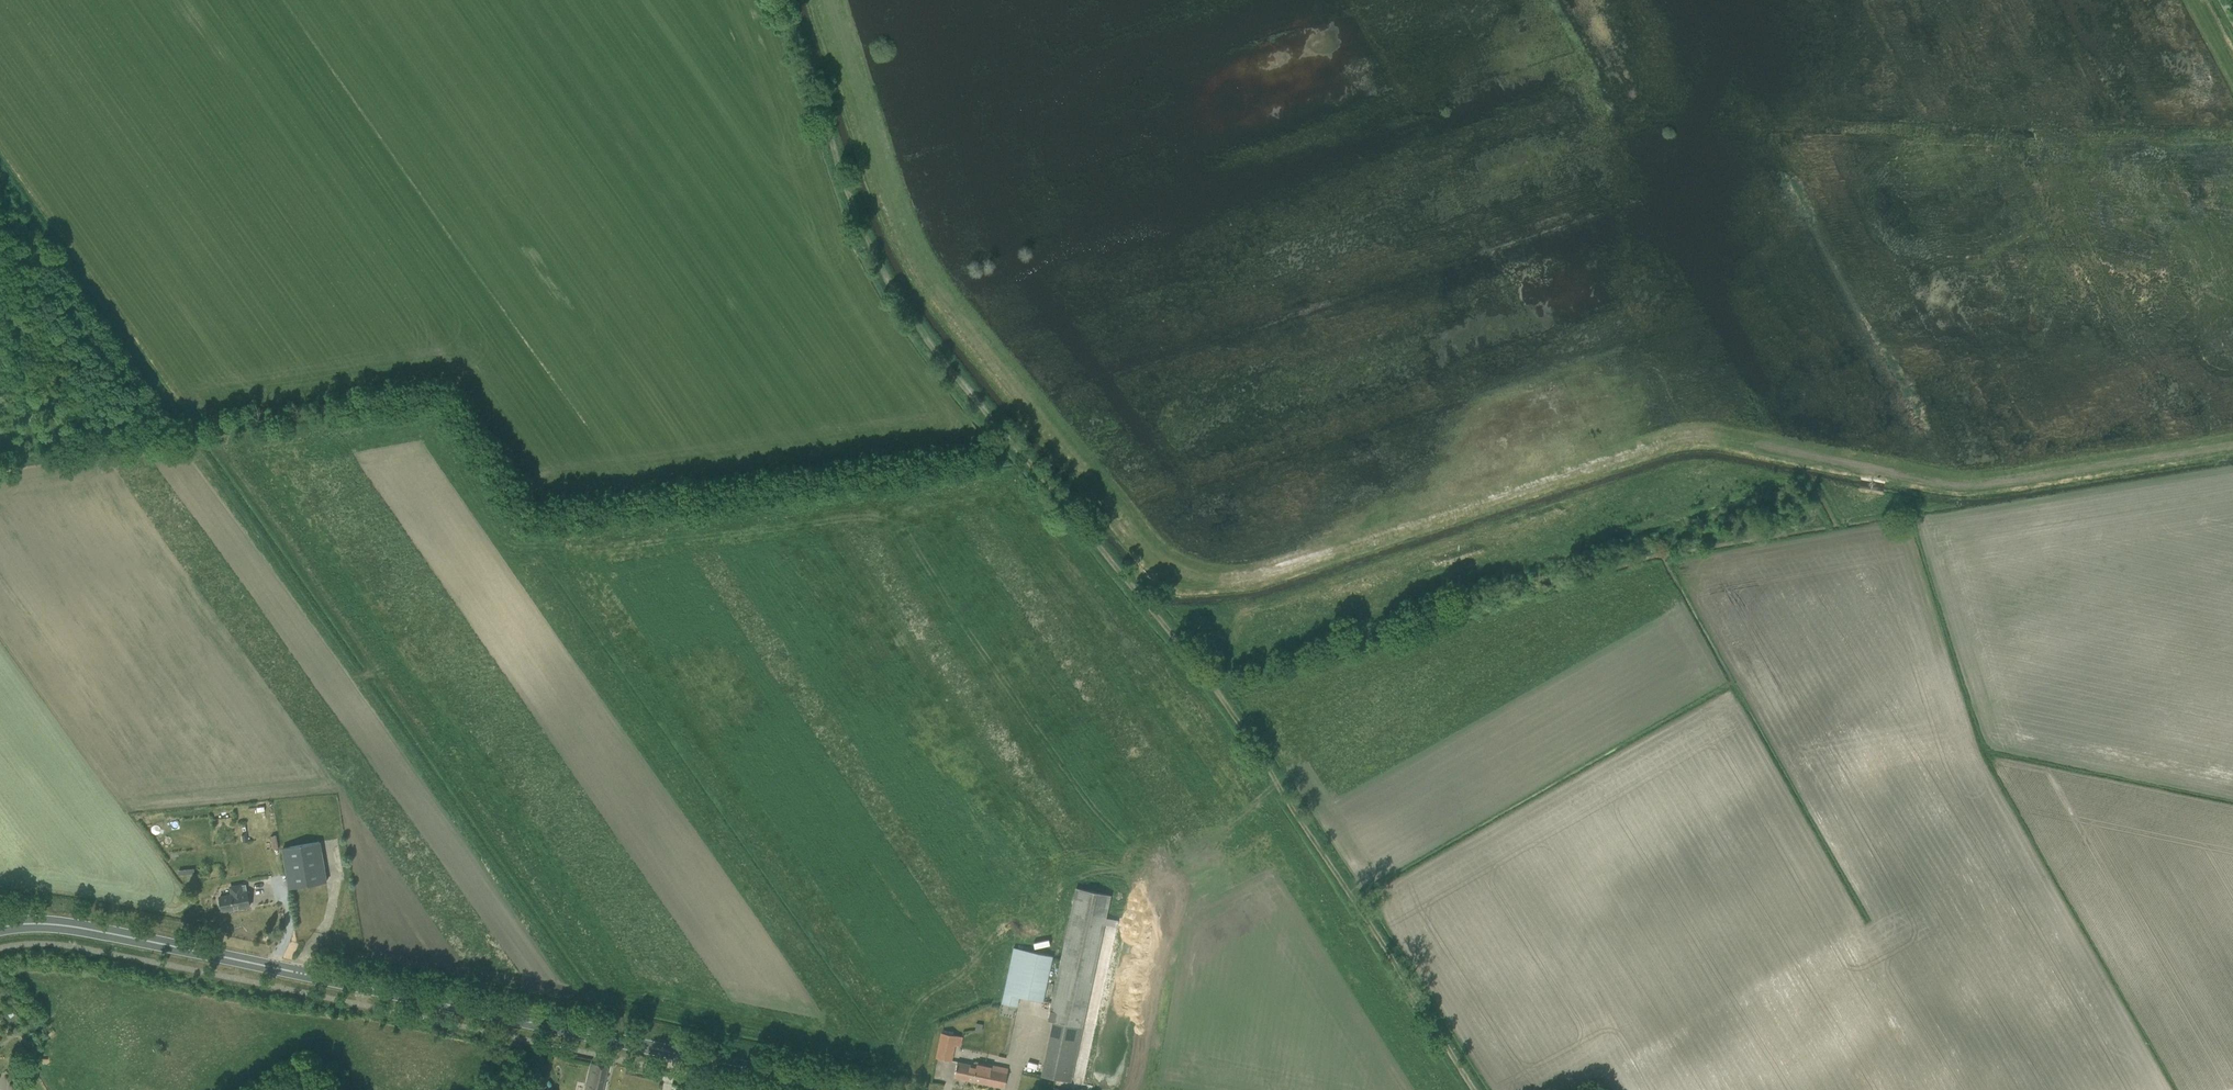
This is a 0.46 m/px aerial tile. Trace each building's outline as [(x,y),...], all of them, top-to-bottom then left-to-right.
[(283,848),(290,888),(327,882),(320,842),(283,848)] [(220,900),(218,901),(220,908),(222,908),(222,911),(250,906),(246,884),(230,887),(232,895),(220,897),(220,900)] [(1041,1076),(1070,1082),(1073,1071),(1104,924),(1117,927),(1081,1089),(1105,1089),(1112,1089),(1113,1089),(1124,1042),(1126,1031),(1133,1032),(1159,915),(1139,911),(1137,924),(1119,920),(1107,917),(1111,895),(1076,887),(1062,952),(1053,990),(1049,1011),(1055,1012),(1044,1065),(1041,1076)] [(1019,997),(1043,1002),(1053,956),(1014,948),(1002,1003),(1017,1007),(1019,997)] [(942,1032),(937,1058),(951,1061),(954,1045),(956,1035),(942,1032)] [(954,1077),(1004,1088),(1008,1068),(975,1061),(974,1066),(957,1062),(954,1077)] [(607,1078),(606,1078),(609,1067),(591,1063),(588,1074),(585,1089),(604,1089),(607,1078)] [(546,1077),(538,1078),(539,1086),(547,1086),(546,1077)]
